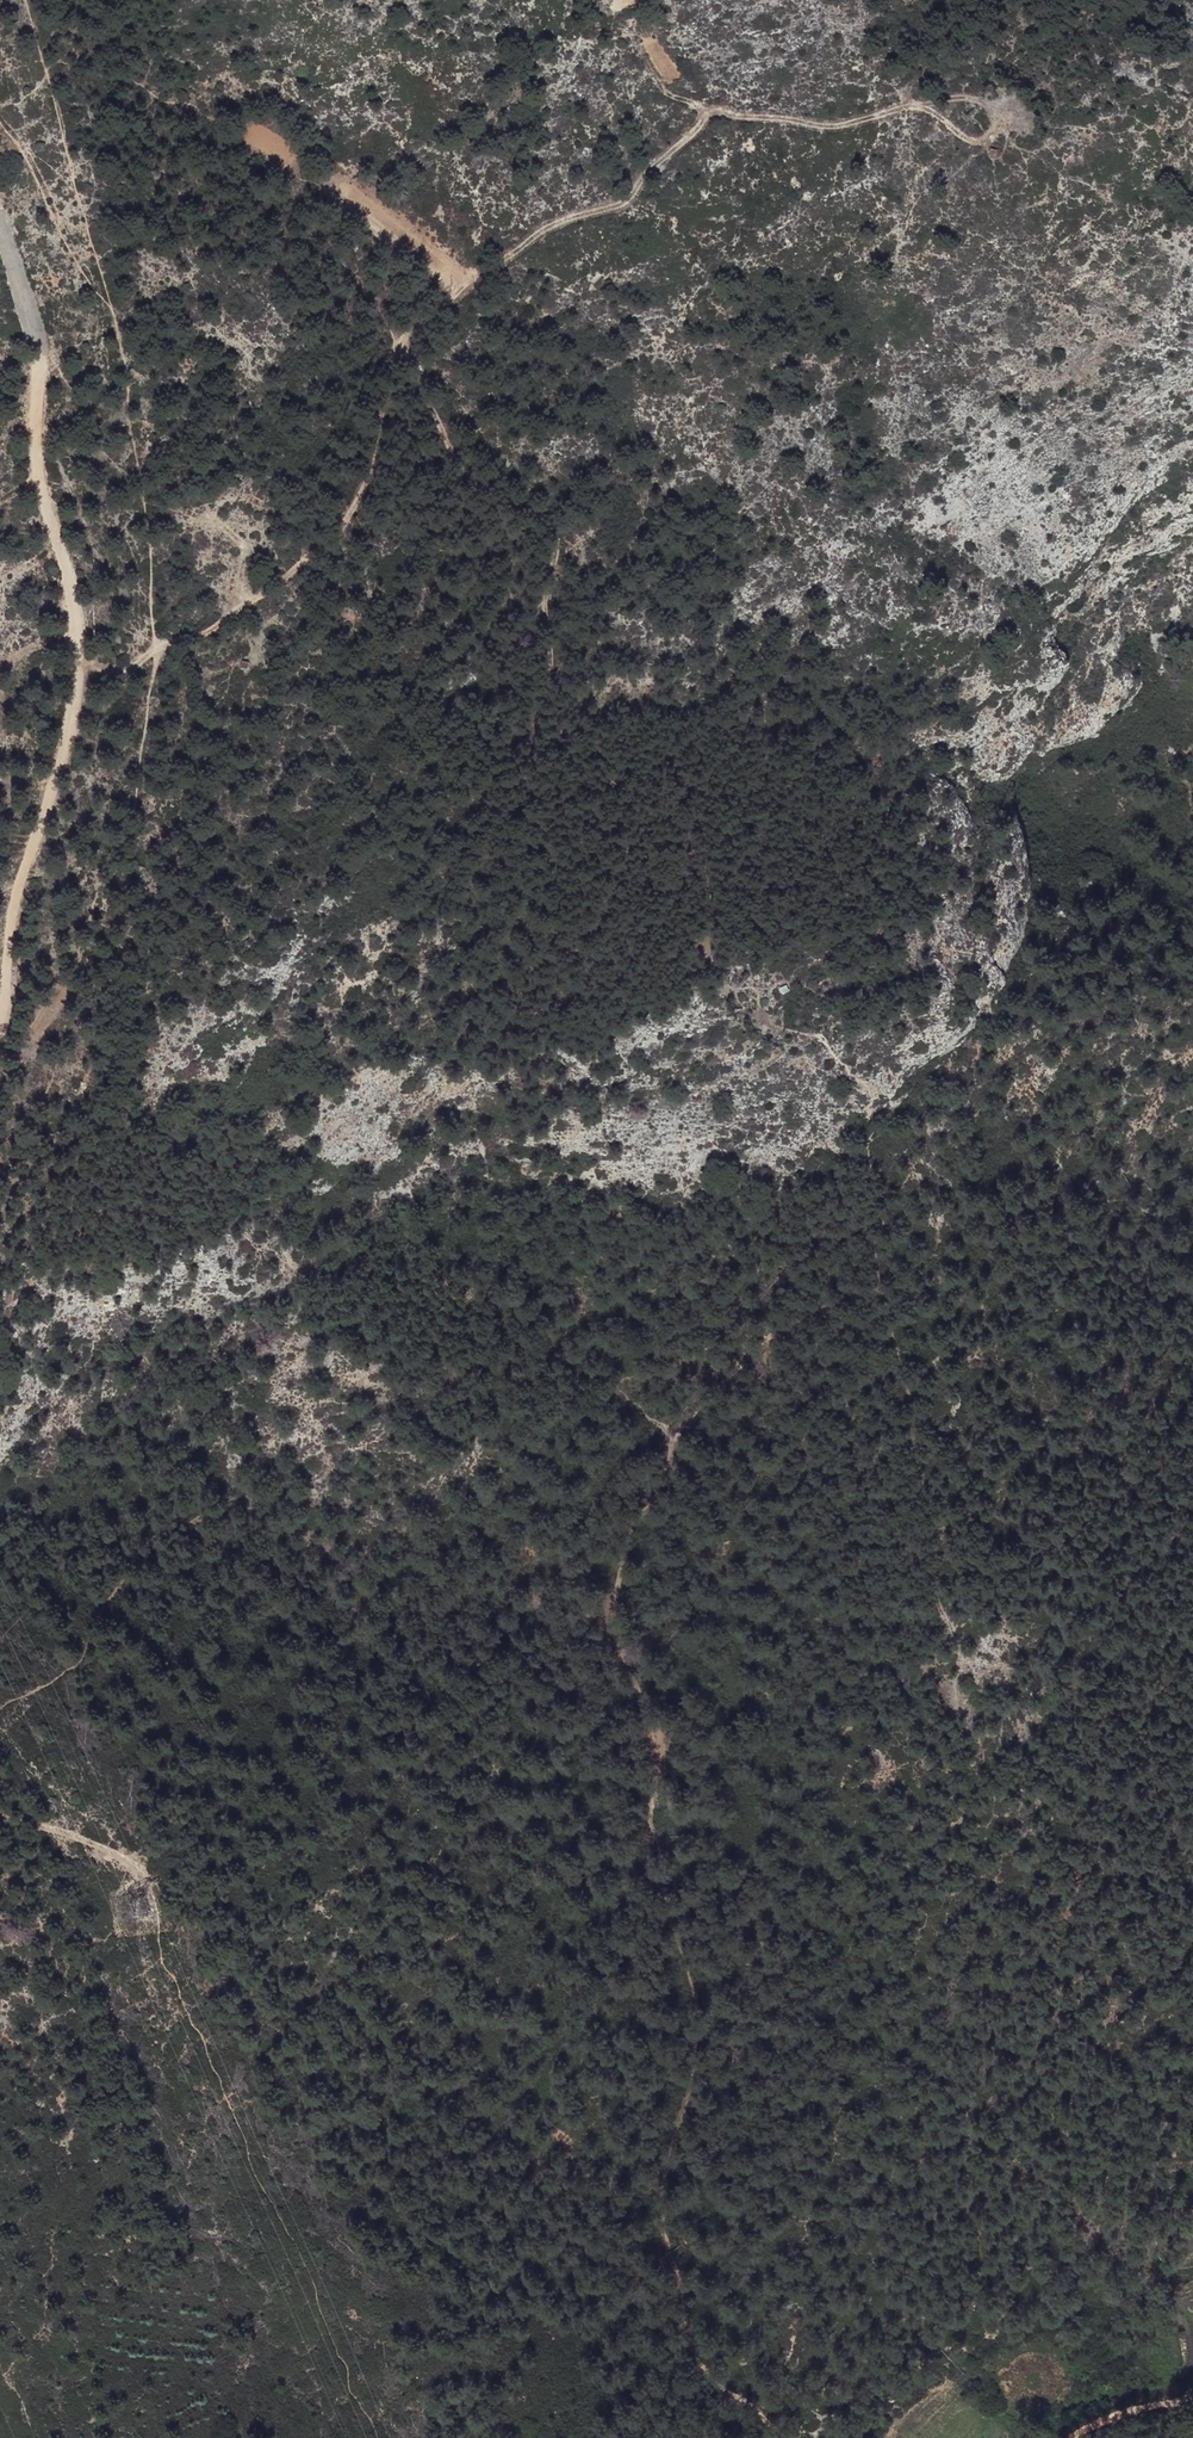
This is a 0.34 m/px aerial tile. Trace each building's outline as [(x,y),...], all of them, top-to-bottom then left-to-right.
[(776,2409),(776,2412),(786,2423),(797,2412),(788,2398),(776,2409)]
